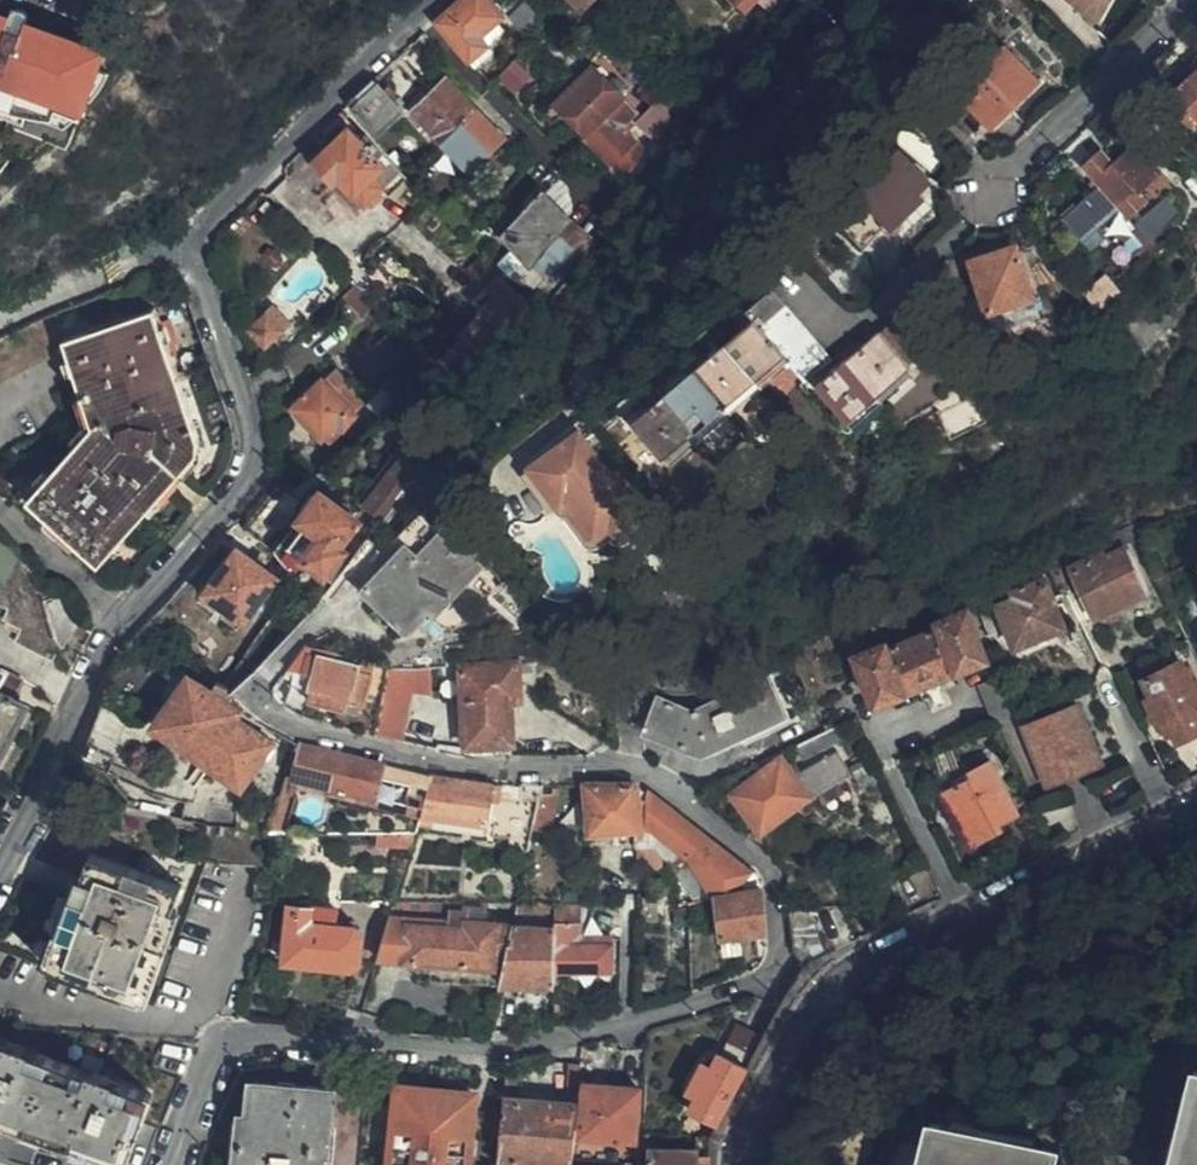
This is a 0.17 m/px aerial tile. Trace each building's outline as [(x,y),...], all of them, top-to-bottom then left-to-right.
[(473,65),(479,59),(473,53),(484,43),(476,34),(501,13),(488,0),(456,0),(432,20),(473,65)] [(744,10),(754,0),(733,0),(744,10)] [(1089,0),(1069,0),(1080,10),(1089,0)] [(542,23),(523,5),(507,20),(526,38),(542,23)] [(8,17),(0,14),(0,32),(34,43),(39,28),(24,22),(26,19),(26,17),(23,11),(20,9),(13,9),(9,13),(8,17)] [(101,49),(39,28),(34,43),(0,32),(0,104),(12,108),(15,102),(28,107),(49,115),(51,108),(75,115),(78,116),(85,96),(95,67),(101,49)] [(717,59),(730,46),(721,37),(708,50),(717,59)] [(1002,46),(977,68),(968,77),(954,91),(989,128),(1038,83),(1002,46)] [(519,90),(533,73),(516,59),(502,77),(519,90)] [(968,77),(977,68),(972,61),(962,71),(968,77)] [(1196,121),(1196,63),(1168,92),(1172,97),(1162,106),(1185,132),(1196,121)] [(110,72),(95,67),(85,96),(90,98),(110,72)] [(613,122),(622,111),(616,103),(621,97),(593,68),(555,105),(549,101),(540,112),(551,123),(561,114),(623,173),(642,152),(613,122)] [(430,89),(444,78),(437,71),(425,84),(430,89)] [(682,71),(667,89),(678,101),(694,82),(682,71)] [(410,109),(439,140),(472,107),(444,78),(430,89),(425,84),(419,90),(425,96),(410,109)] [(369,79),(344,105),(375,133),(399,109),(386,96),(369,79)] [(678,101),(667,89),(657,101),(669,113),(678,101)] [(404,103),(410,109),(425,96),(419,90),(404,103)] [(23,123),(28,107),(15,102),(12,108),(0,104),(0,115),(23,123)] [(472,107),(439,140),(469,170),(502,138),(472,107)] [(75,115),(51,108),(49,115),(47,120),(67,128),(75,115)] [(411,184),(402,175),(360,132),(354,138),(343,130),(312,162),(359,207),(387,181),(402,194),(411,184)] [(1158,170),(1141,150),(1135,154),(1126,146),(1111,159),(1098,146),(1081,162),(1116,200),(1133,185),(1138,189),(1158,170)] [(923,195),(904,176),(912,165),(895,150),(857,191),(883,216),(882,224),(886,229),(893,229),(900,224),(900,218),(923,195)] [(526,260),(564,220),(538,196),(501,235),(526,260)] [(460,234),(469,224),(459,215),(450,224),(460,234)] [(544,277),(581,235),(564,220),(526,260),(544,277)] [(1035,309),(1018,253),(1009,255),(1006,252),(989,250),(970,256),(992,325),(1035,309)] [(523,299),(499,275),(474,301),(490,317),(485,322),(477,330),(492,345),(504,327),(502,321),(523,299)] [(360,310),(369,302),(351,284),(342,292),(360,310)] [(751,313),(785,351),(797,365),(806,374),(830,351),(771,286),(747,307),(751,313)] [(490,317),(474,301),(471,298),(466,303),(485,322),(490,317)] [(61,341),(60,342),(90,428),(20,508),(91,572),(193,461),(191,458),(197,446),(152,307),(61,341)] [(261,350),(282,329),(264,311),(243,332),(261,350)] [(738,391),(785,351),(751,313),(635,418),(664,455),(685,438),(738,391)] [(51,314),(0,338),(0,378),(50,354),(60,342),(51,314)] [(416,357),(389,330),(372,346),(399,374),(416,357)] [(844,418),(905,364),(874,330),(812,382),(844,418)] [(432,368),(457,394),(469,376),(464,372),(478,356),(461,340),(432,368)] [(352,414),(318,382),(314,385),(292,409),(320,438),(336,422),(341,426),(352,414)] [(382,411),(391,401),(385,394),(373,405),(382,411)] [(579,426),(536,459),(570,506),(572,508),(586,527),(591,530),(596,531),(611,521),(618,530),(639,512),(621,486),(603,461),(579,426)] [(610,456),(603,461),(621,486),(628,481),(610,456)] [(383,518),(418,474),(399,457),(365,503),(375,513),(364,527),(379,539),(391,524),(383,518)] [(570,506),(536,459),(529,464),(560,508),(565,510),(570,509),(572,508),(570,506)] [(336,542),(355,519),(320,491),(299,517),(304,521),(287,544),(332,579),(344,563),(337,557),(342,549),(336,542)] [(19,678),(36,685),(61,643),(45,598),(28,566),(17,550),(4,537),(0,534),(0,668),(19,678)] [(405,623),(464,566),(469,560),(443,534),(422,555),(415,550),(408,542),(365,583),(405,623)] [(237,625),(274,572),(237,546),(198,598),(237,625)] [(1139,587),(1121,549),(1103,557),(1100,553),(1071,566),(1093,612),(1139,590),(1139,587)] [(1062,622),(1041,578),(1013,591),(1014,596),(998,605),(1015,643),(1062,622)] [(66,589),(45,598),(61,643),(77,619),(66,589)] [(872,700),(983,654),(965,607),(934,619),(936,626),(887,646),(884,641),(854,653),(872,700)] [(77,619),(61,643),(69,656),(87,627),(77,619)] [(87,627),(69,656),(79,667),(98,635),(87,627)] [(336,657),(338,648),(317,643),(315,650),(306,647),(300,667),(293,665),(290,679),(309,684),(307,696),(343,706),(347,694),(361,698),(369,667),(336,657)] [(507,649),(508,663),(514,664),(514,662),(515,662),(537,657),(524,646),(507,649)] [(1188,668),(1184,670),(1178,659),(1143,676),(1152,694),(1147,697),(1161,724),(1177,717),(1187,734),(1196,729),(1196,699),(1194,692),(1196,690),(1196,689),(1188,668)] [(373,732),(393,737),(397,721),(403,720),(407,700),(415,665),(388,660),(373,732)] [(432,704),(430,661),(422,660),(420,665),(415,665),(407,700),(420,703),(432,704)] [(460,722),(461,748),(469,747),(468,740),(475,740),(496,738),(496,744),(510,743),(507,702),(516,701),(514,664),(508,663),(455,669),(455,681),(462,681),(465,721),(460,722)] [(11,733),(6,730),(21,700),(10,694),(19,678),(0,668),(0,752),(11,733)] [(224,679),(215,677),(209,687),(187,671),(185,671),(152,720),(240,782),(270,739),(234,712),(242,702),(230,687),(224,679)] [(790,717),(789,715),(776,689),(769,675),(698,704),(655,694),(643,733),(700,748),(710,746),(740,733),(743,739),(790,717)] [(1099,759),(1072,701),(1022,723),(1048,781),(1099,759)] [(844,735),(838,720),(825,725),(795,740),(802,755),(844,735)] [(357,785),(420,802),(430,769),(394,761),(391,775),(380,771),(383,758),(297,739),(291,769),(357,785)] [(776,748),(757,759),(762,768),(769,778),(776,775),(783,787),(778,791),(791,805),(818,788),(849,771),(837,747),(793,771),(776,748)] [(999,820),(1015,812),(990,757),(969,768),(971,774),(943,788),(956,816),(969,843),(1001,828),(999,820)] [(749,835),(775,853),(792,840),(777,817),(791,805),(778,791),(783,787),(776,775),(769,778),(762,768),(730,790),(757,829),(749,835)] [(488,821),(492,781),(443,773),(438,771),(432,812),(459,817),(488,821)] [(559,780),(539,781),(530,822),(546,825),(559,780)] [(637,796),(637,784),(631,780),(584,780),(585,828),(644,823),(644,797),(637,796)] [(262,825),(263,829),(279,828),(287,791),(276,787),(262,825)] [(662,835),(683,852),(702,832),(645,791),(644,797),(644,823),(662,835)] [(702,832),(683,852),(711,893),(715,894),(730,889),(746,866),(702,832)] [(139,997),(180,886),(89,854),(81,873),(48,965),(139,997)] [(748,886),(730,889),(715,894),(718,949),(736,948),(735,931),(762,930),(760,884),(758,884),(748,886)] [(395,900),(392,898),(375,954),(490,962),(493,922),(482,922),(482,908),(465,906),(465,911),(447,908),(447,900),(395,900)] [(575,935),(576,900),(553,900),(553,925),(553,966),(607,967),(608,936),(575,935)] [(357,956),(360,929),(355,923),(322,921),(322,907),(308,906),(308,903),(289,901),(283,957),(346,962),(357,956)] [(819,905),(823,954),(855,938),(839,903),(819,905)] [(819,905),(788,906),(791,951),(802,964),(823,954),(819,905)] [(490,962),(500,964),(509,923),(493,922),(490,962)] [(497,981),(553,982),(553,966),(553,925),(509,923),(500,964),(497,981)] [(0,1037),(0,1116),(76,1143),(121,1159),(149,1089),(0,1037)] [(713,1120),(752,1052),(725,1039),(711,1065),(702,1062),(688,1089),(697,1094),(690,1110),(713,1120)] [(333,1088),(309,1085),(308,1086),(252,1080),(249,1111),(240,1112),(233,1164),(324,1164),(333,1088)] [(631,1138),(636,1087),(583,1082),(581,1100),(579,1132),(631,1138)] [(415,1084),(397,1083),(396,1092),(414,1094),(415,1084)] [(472,1090),(415,1084),(414,1094),(396,1092),(388,1164),(464,1164),(464,1159),(465,1149),(467,1136),(472,1090)] [(569,1155),(574,1100),(540,1097),(502,1094),(495,1161),(531,1164),(546,1164),(568,1164),(569,1155)] [(1182,1164),(1196,1164),(1196,1109),(1182,1164)] [(1059,1149),(936,1119),(924,1164),(1055,1164),(1059,1149)] [(705,1134),(689,1133),(689,1149),(648,1146),(647,1164),(704,1164),(705,1134)]
